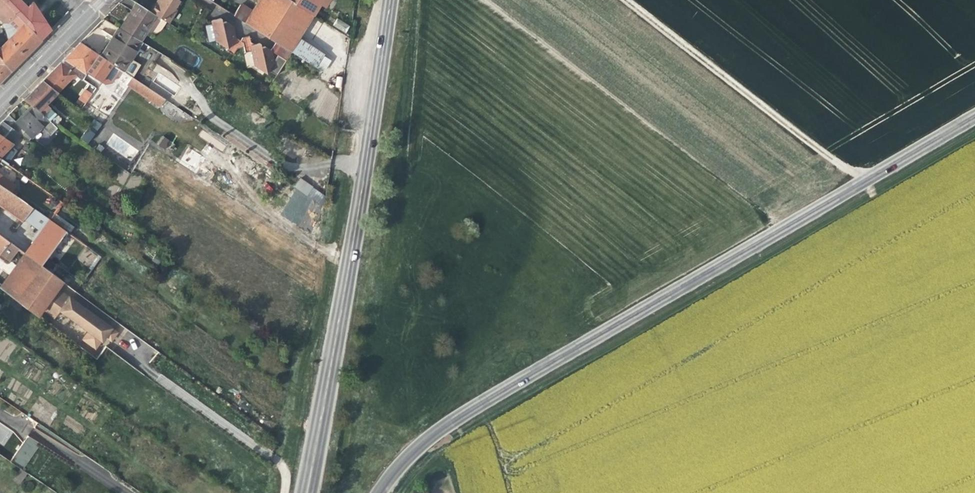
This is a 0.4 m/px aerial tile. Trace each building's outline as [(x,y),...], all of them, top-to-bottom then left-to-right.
[(3,22),(7,39),(0,46),(16,64),(32,48),(40,40),(9,9),(1,0),(0,0),(0,19),(3,22)] [(9,9),(40,40),(50,30),(44,22),(35,9),(31,2),(30,4),(26,0),(1,0),(9,9)] [(153,13),(169,23),(170,23),(178,10),(177,9),(182,1),(181,0),(161,0),(160,2),(153,13)] [(253,11),(245,22),(277,42),(290,51),(299,37),(305,28),(314,15),(290,0),(259,0),(253,11)] [(314,15),(320,4),(323,0),(290,0),(314,15)] [(320,4),(326,8),(332,0),(323,0),(320,4)] [(233,15),(245,22),(253,11),(241,3),(233,15)] [(169,23),(153,13),(139,4),(133,13),(128,21),(125,20),(120,28),(140,40),(147,30),(153,34),(163,32),(169,23)] [(323,21),(314,15),(305,28),(314,34),(323,21)] [(225,50),(231,54),(235,48),(241,47),(242,54),(249,52),(252,65),(267,75),(269,72),(277,77),(293,52),(290,51),(277,42),(272,51),(266,47),(261,48),(260,44),(255,44),(251,42),(250,37),(242,39),(240,41),(235,37),(232,26),(229,24),(225,22),(221,23),(220,18),(210,20),(215,41),(225,48),(225,50)] [(346,32),(350,25),(336,19),(333,26),(346,32)] [(113,41),(103,57),(124,70),(142,42),(140,40),(120,28),(118,27),(113,34),(110,39),(113,41)] [(325,54),(299,37),(290,51),(293,52),(324,72),(331,60),(324,56),(325,54)] [(81,79),(99,54),(80,41),(70,52),(60,62),(75,74),(81,79)] [(16,64),(0,46),(0,59),(10,70),(16,64)] [(10,70),(0,59),(0,81),(10,70)] [(57,91),(75,74),(60,62),(52,70),(42,80),(57,91)] [(156,66),(154,70),(160,73),(157,80),(176,89),(181,78),(156,66)] [(160,107),(166,99),(159,94),(145,85),(132,76),(127,84),(136,90),(145,97),(160,107)] [(150,78),(145,85),(159,94),(161,91),(162,89),(159,87),(161,85),(150,78)] [(48,101),(57,91),(42,80),(34,89),(24,99),(31,104),(55,120),(60,115),(56,111),(57,110),(48,101)] [(81,96),(87,100),(95,89),(89,85),(85,91),(85,90),(81,96)] [(143,101),(145,97),(136,90),(134,95),(143,101)] [(169,96),(161,91),(159,94),(166,99),(166,100),(169,96)] [(15,121),(8,115),(2,121),(20,133),(29,140),(43,127),(50,134),(57,128),(52,123),(55,120),(31,104),(23,112),(15,121)] [(20,133),(2,121),(0,123),(0,158),(8,163),(11,159),(12,158),(4,152),(20,133)] [(111,123),(104,132),(113,139),(120,130),(111,123)] [(82,139),(87,143),(93,135),(88,132),(82,139)] [(162,136),(157,145),(167,150),(172,141),(162,136)] [(195,171),(203,156),(187,148),(180,163),(195,171)] [(12,193),(16,187),(12,184),(13,183),(0,174),(0,184),(12,193)] [(310,197),(312,198),(319,189),(302,178),(296,187),(310,197)] [(26,215),(32,207),(12,193),(0,184),(0,203),(23,220),(26,215)] [(296,187),(292,185),(285,195),(303,206),(310,197),(296,187)] [(49,205),(58,211),(63,203),(55,197),(49,205)] [(75,229),(56,214),(52,220),(65,230),(71,234),(74,229),(75,229)] [(31,246),(25,253),(40,264),(65,230),(52,220),(50,219),(44,227),(31,246)] [(2,250),(9,241),(8,240),(4,237),(0,235),(0,252),(2,250)] [(100,254),(86,244),(60,279),(74,289),(100,254)] [(40,264),(25,253),(0,288),(15,299),(35,314),(39,307),(55,286),(60,279),(40,264)] [(115,331),(55,286),(39,307),(52,317),(58,309),(86,330),(80,338),(93,347),(99,339),(99,340),(103,335),(109,339),(115,331)] [(28,436),(11,460),(23,468),(40,444),(28,436)] [(13,479),(20,484),(28,473),(20,468),(13,479)]
